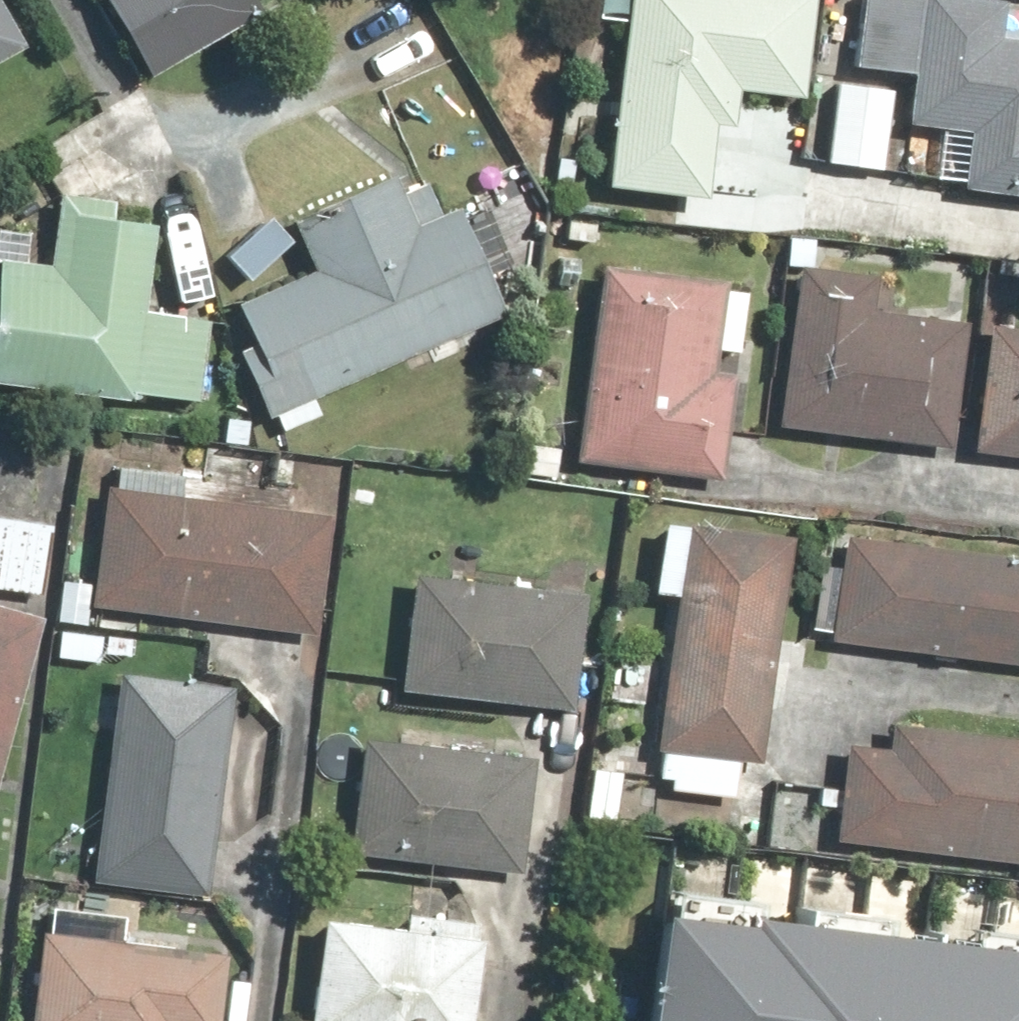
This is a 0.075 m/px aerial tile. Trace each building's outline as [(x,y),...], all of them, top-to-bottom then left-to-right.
[(36,49),(10,0),(0,0),(0,68),(36,49)] [(149,69),(259,1),(259,0),(106,0),(149,69)] [(819,104),(831,0),(640,0),(617,192),(721,204),(731,130),(741,131),(746,95),(819,104)] [(946,184),(974,186),(973,195),(1018,199),(1018,44),(1013,43),(1016,4),(977,0),(872,0),(865,72),(922,77),(917,129),(950,132),(946,184)] [(894,180),(905,89),(845,81),(834,173),(894,180)] [(271,419),(281,415),(289,436),(330,418),(321,398),(517,315),(472,210),(453,218),(438,183),(414,193),(405,173),(297,218),(318,268),(240,301),(258,344),(242,351),(271,419)] [(154,308),(163,216),(64,206),(59,259),(16,255),(3,382),(218,403),(227,315),(154,308)] [(882,310),(886,274),(807,265),(787,430),(958,450),(973,320),(882,310)] [(757,284),(610,269),(590,462),(737,478),(757,284)] [(1007,331),(989,454),(1018,458),(1018,333),(1007,331)] [(128,462),(108,605),(322,635),(341,491),(128,462)] [(45,589),(53,517),(0,511),(0,584),(45,589)] [(662,600),(686,603),(661,780),(772,796),(808,545),(707,530),(673,525),(662,600)] [(836,641),(1018,666),(1018,557),(851,534),(836,641)] [(421,573),(412,696),(583,709),(592,586),(421,573)] [(50,609),(0,595),(0,795),(50,609)] [(248,681),(128,668),(106,882),(225,894),(248,681)] [(852,747),(845,842),(1018,855),(1018,730),(900,721),(898,751),(852,747)] [(557,759),(363,738),(350,859),(545,879),(557,759)] [(652,1020),(1018,1020),(1018,939),(664,903),(652,1020)] [(497,937),(331,920),(321,1020),(488,1020),(497,937)] [(240,951),(52,935),(45,1020),(234,1020),(240,951)]
